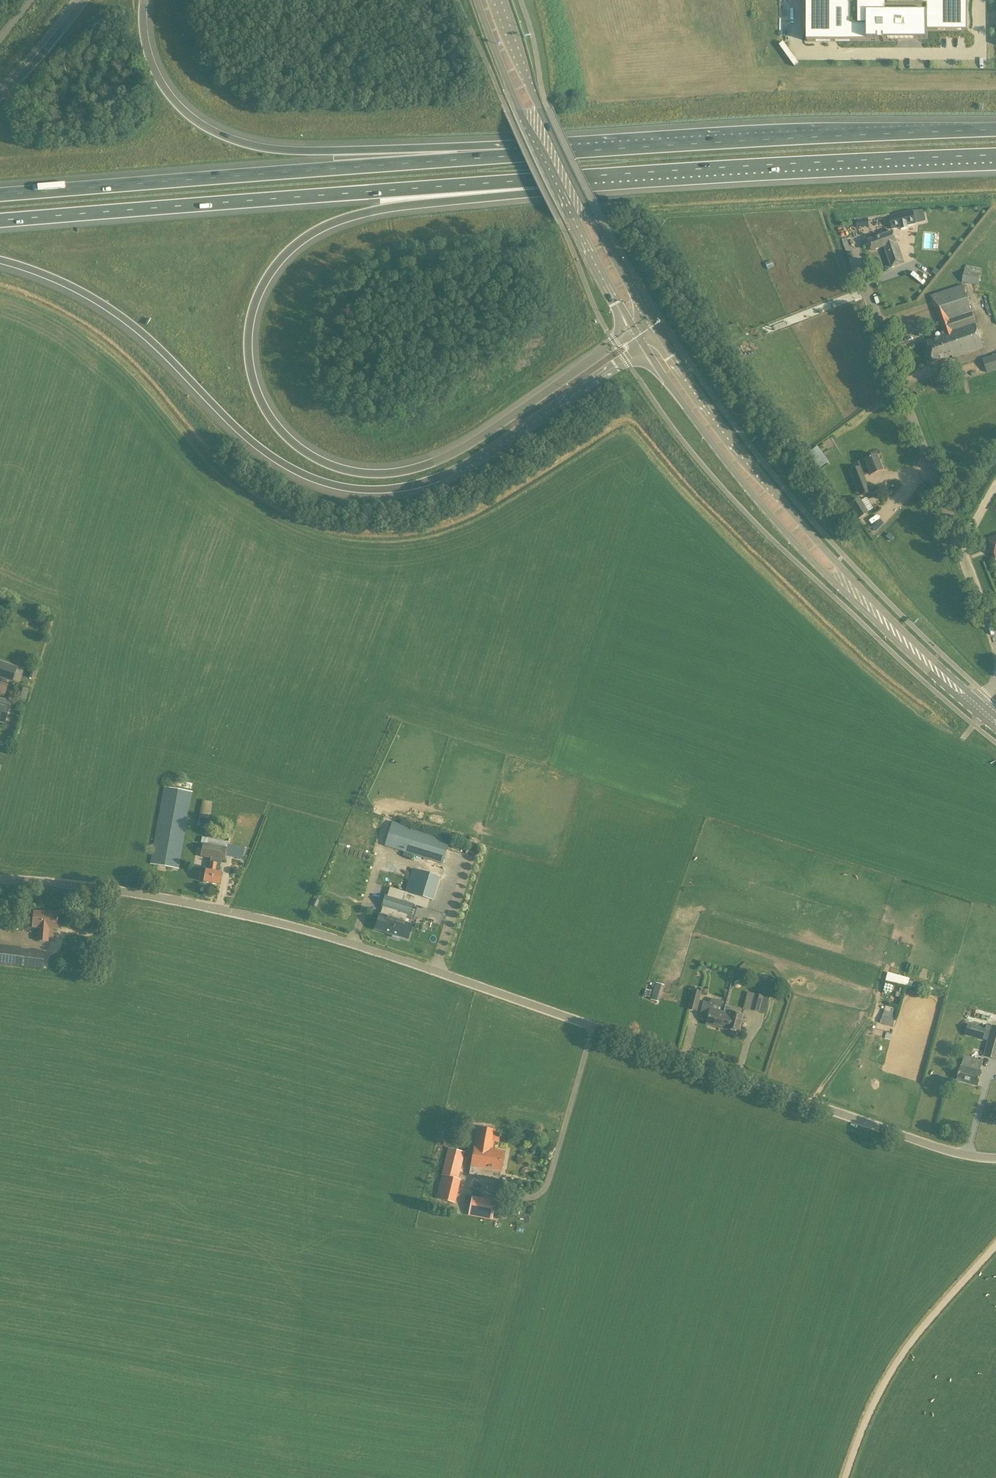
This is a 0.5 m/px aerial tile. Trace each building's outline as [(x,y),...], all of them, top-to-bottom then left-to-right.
[(807,42),(898,42),(928,42),(928,32),(968,32),(968,0),(807,0),(807,42)] [(913,211),(889,216),(891,229),(916,224),(913,211)] [(904,263),(893,231),(869,240),(869,241),(872,251),(884,247),(890,264),(892,268),(904,263)] [(965,265),(962,282),(978,285),(981,269),(965,265)] [(944,336),(927,341),(933,362),(952,356),(953,358),(983,348),(964,289),(963,285),(930,296),(932,301),(933,303),(934,307),(942,331),(944,336)] [(987,374),(995,371),(995,354),(982,359),(987,374)] [(876,455),(864,460),(857,462),(859,467),(849,471),(859,497),(870,493),(864,476),(869,474),(870,475),(882,470),(876,455)] [(868,513),(859,498),(848,504),(858,519),(868,513)] [(10,683),(14,669),(0,665),(0,680),(10,683)] [(0,685),(0,691),(7,693),(10,684),(1,682),(0,685)] [(5,723),(10,706),(0,703),(0,722),(5,723)] [(179,869),(193,792),(164,787),(150,864),(179,869)] [(201,818),(200,824),(207,825),(212,802),(209,801),(202,800),(199,818),(201,818)] [(450,840),(392,821),(385,844),(384,846),(443,864),(448,848),(450,840)] [(222,873),(219,873),(221,861),(225,861),(226,856),(233,857),(242,859),(244,849),(227,846),(229,836),(223,835),(222,838),(204,835),(204,837),(203,844),(200,856),(210,858),(208,870),(206,870),(204,882),(219,885),(222,873)] [(403,900),(413,903),(423,906),(425,899),(433,901),(440,876),(413,868),(403,900)] [(403,923),(406,914),(409,915),(413,903),(403,900),(386,895),(382,907),(384,907),(381,916),(380,916),(376,929),(393,934),(392,936),(393,937),(397,939),(399,938),(399,936),(407,939),(411,926),(403,923)] [(48,942),(49,929),(57,929),(57,927),(58,912),(46,911),(46,912),(34,911),(32,927),(38,928),(37,941),(48,942)] [(36,950),(0,945),(0,963),(42,969),(44,951),(36,950)] [(889,972),(887,980),(909,985),(911,978),(889,972)] [(655,982),(653,1000),(661,1001),(663,983),(655,982)] [(687,1009),(696,1011),(701,992),(692,989),(688,1006),(687,1009)] [(750,1010),(765,1013),(769,998),(754,994),(750,1010)] [(743,1015),(733,1012),(730,1007),(725,1006),(724,1012),(720,1011),(723,1001),(712,998),(710,1000),(709,1003),(703,1001),(699,1016),(708,1018),(706,1024),(717,1027),(726,1029),(726,1030),(738,1033),(743,1015)] [(882,1024),(895,1026),(898,1009),(886,1006),(882,1024)] [(995,1060),(995,1026),(992,1025),(992,1026),(986,1025),(985,1028),(967,1024),(964,1036),(969,1037),(968,1039),(982,1043),(983,1039),(988,1041),(983,1056),(995,1060)] [(982,1072),(980,1072),(983,1061),(964,1055),(961,1066),(957,1081),(978,1087),(982,1072)] [(474,1147),(471,1167),(469,1174),(477,1176),(478,1168),(501,1172),(505,1152),(493,1150),(494,1145),(494,1142),(499,1142),(500,1136),(495,1134),(496,1130),(477,1127),(474,1147)] [(449,1148),(441,1175),(436,1199),(455,1203),(461,1180),(458,1179),(465,1152),(449,1148)] [(472,1196),(469,1215),(492,1220),(496,1201),(472,1196)]
